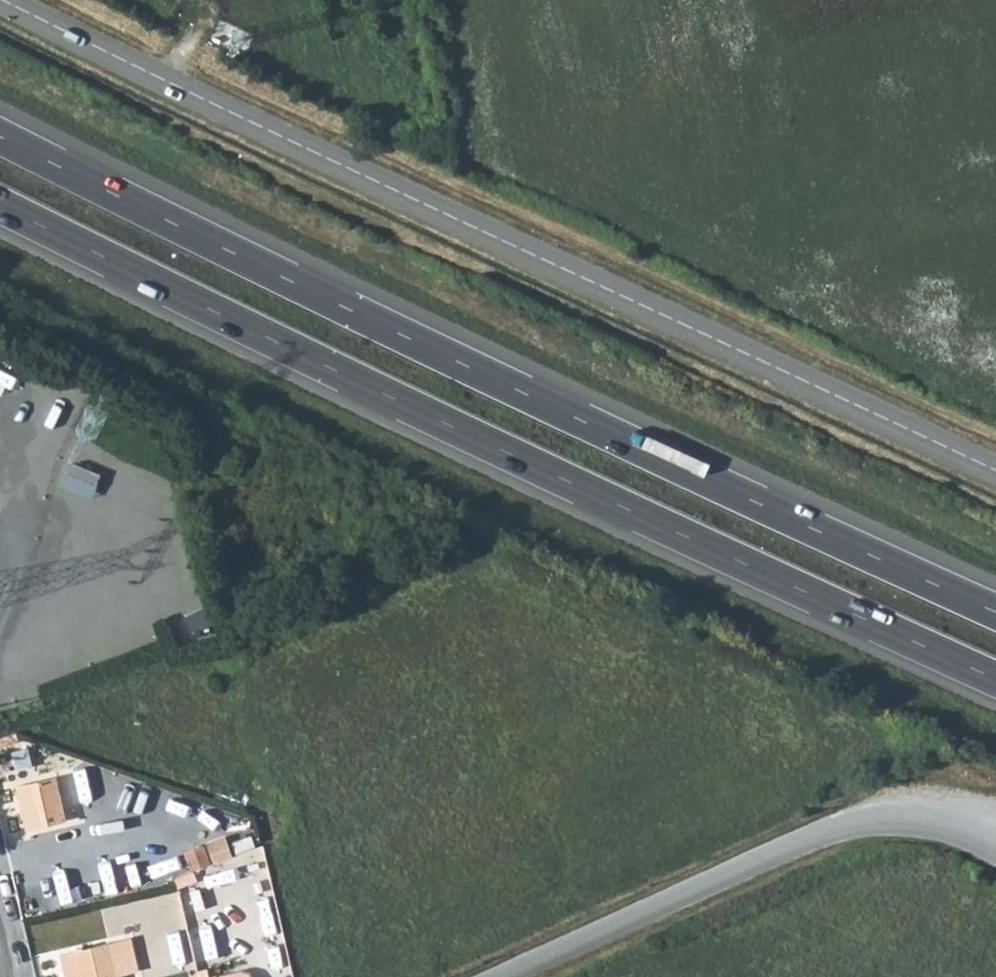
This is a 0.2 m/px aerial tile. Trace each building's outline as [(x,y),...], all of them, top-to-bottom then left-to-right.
[(74,461),(67,485),(95,493),(102,470),(74,461)] [(51,778),(18,786),(29,830),(62,822),(51,778)] [(13,787),(24,831),(29,830),(18,786),(13,787)] [(217,863),(232,857),(226,843),(212,849),(217,863)] [(256,868),(237,873),(243,898),(262,893),(256,868)] [(194,883),(179,886),(182,900),(196,897),(194,883)] [(74,952),(80,976),(116,976),(108,944),(74,952)] [(60,956),(65,976),(80,976),(74,952),(60,956)]
